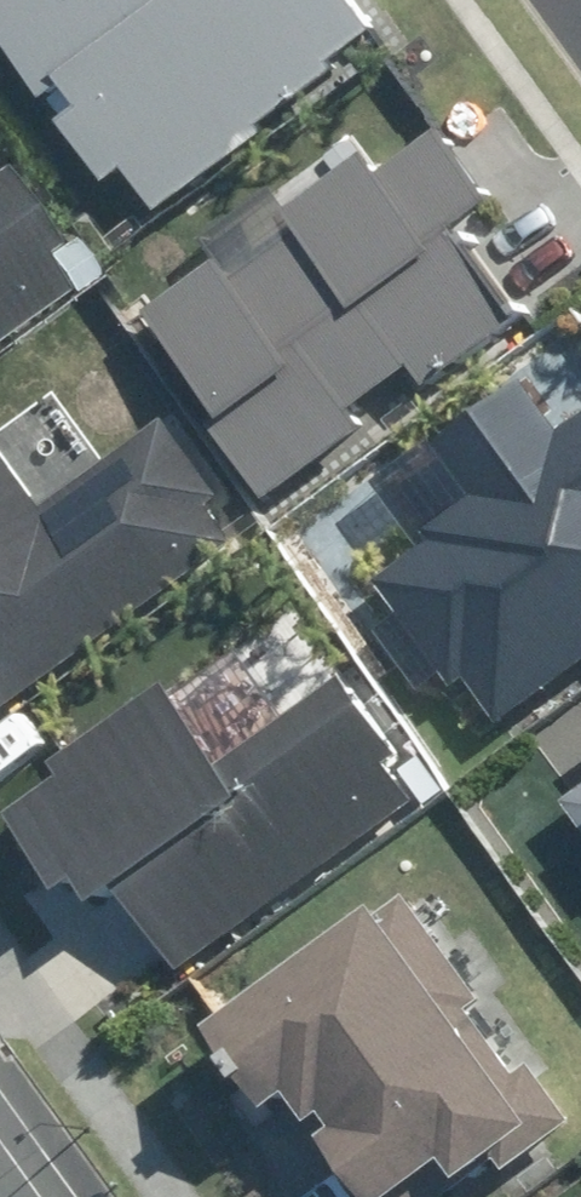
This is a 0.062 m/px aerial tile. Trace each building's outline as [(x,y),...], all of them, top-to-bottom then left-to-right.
[(0,2),(0,18),(57,95),(72,83),(95,113),(76,127),(121,188),(142,173),(171,213),(396,45),(363,0),(3,0),(0,2)] [(389,162),(154,316),(277,506),(381,438),(364,412),(423,374),(430,386),(510,334),(449,241),(501,207),(451,132),(394,170),(389,162)] [(84,290),(0,174),(0,351),(84,290)] [(564,429),(526,376),(436,442),(474,495),(423,533),(433,547),(391,578),(501,728),(580,670),(580,416),(564,429)] [(14,715),(264,534),(178,414),(56,502),(0,424),(0,696),(14,715)] [(191,972),(423,807),(393,765),(402,759),(347,682),(225,769),(166,686),(63,759),(74,775),(11,819),(69,900),(90,885),(106,909),(132,890),(191,972)] [(580,827),(580,787),(562,802),(580,827)] [(579,1129),(536,1069),(524,1077),(474,1009),(486,1000),(410,895),(224,1029),(285,1114),(307,1098),(379,1196),(417,1196),(456,1168),(468,1185),(503,1159),(515,1175),(579,1129)]
